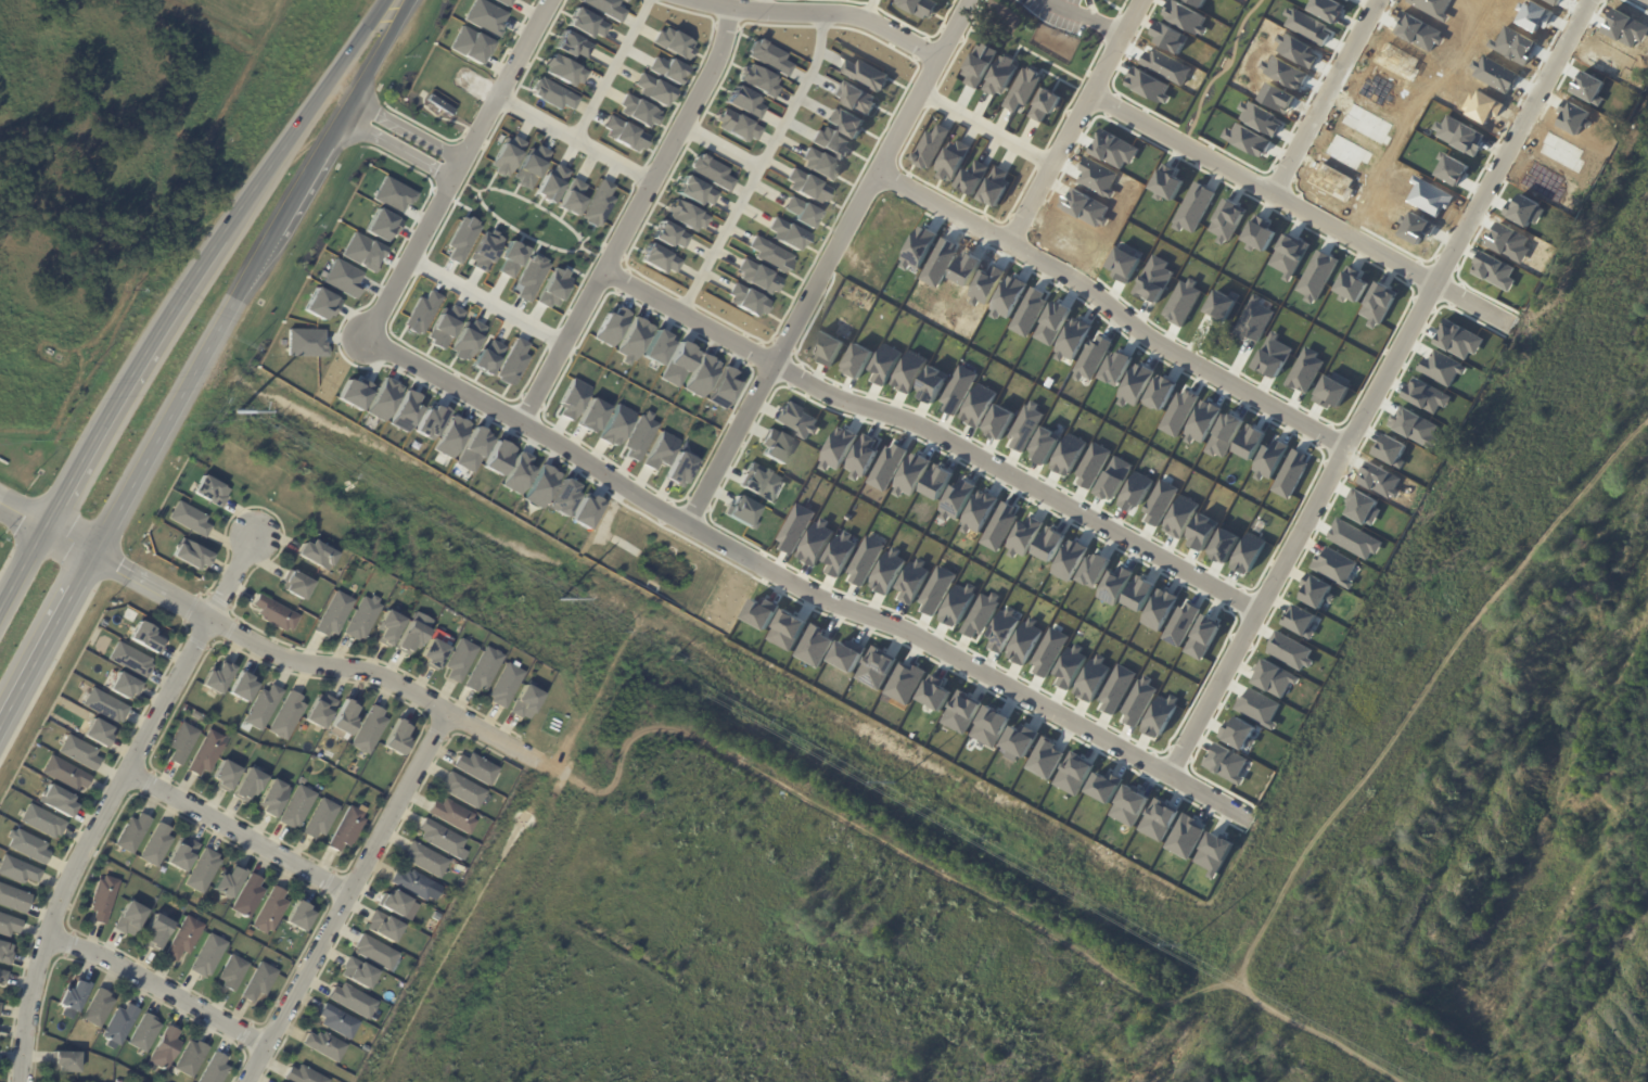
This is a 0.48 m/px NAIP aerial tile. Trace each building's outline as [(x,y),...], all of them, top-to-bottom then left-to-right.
[(462,18),(496,37),(500,28),(498,27),(500,24),(499,23),(504,13),(480,0),(472,0),(462,18)] [(579,2),(617,23),(624,10),(614,4),(617,0),(580,0),(579,2)] [(896,2),(925,18),(928,14),(931,16),(938,3),(932,0),(897,0),(896,2)] [(1167,5),(1168,7),(1164,14),(1168,16),(1167,17),(1198,35),(1199,33),(1204,35),(1208,28),(1202,25),(1206,17),(1176,0),(1170,0),(1167,5)] [(1314,1),(1310,9),(1338,24),(1344,12),(1343,11),(1346,5),(1337,0),(1313,0),(1314,1)] [(1407,1),(1447,23),(1451,16),(1445,13),(1452,0),(1408,0),(1407,1)] [(1518,22),(1537,33),(1541,25),(1546,27),(1555,12),(1534,0),(1529,0),(1518,22)] [(574,7),(569,15),(570,16),(565,24),(590,38),(592,34),(599,37),(606,24),(574,7)] [(1296,8),(1294,10),(1289,7),(1286,14),(1291,16),(1287,25),(1325,47),(1331,34),(1326,30),(1328,25),(1296,8)] [(1609,20),(1610,21),(1604,31),(1634,48),(1637,40),(1644,42),(1647,35),(1647,25),(1615,8),(1609,20)] [(1403,11),(1397,20),(1401,22),(1395,31),(1431,51),(1435,41),(1442,44),(1444,40),(1445,38),(1440,35),(1441,31),(1403,11)] [(1160,21),(1152,34),(1160,37),(1158,41),(1179,54),(1189,36),(1160,21)] [(490,41),(487,48),(489,49),(486,55),(482,53),(476,64),(447,48),(460,24),(490,41)] [(1506,25),(1497,41),(1492,38),(1489,46),(1525,66),(1533,53),(1532,52),(1537,42),(1506,25)] [(664,26),(661,33),(656,30),(650,41),(684,60),(686,55),(689,56),(693,49),(689,47),(692,41),(664,26)] [(562,29),(552,47),(569,55),(572,51),(583,56),(590,44),(562,29)] [(1289,33),(1287,36),(1281,33),(1277,40),(1282,43),(1278,50),(1312,69),(1319,56),(1312,52),(1315,48),(1289,33)] [(755,37),(753,41),(751,40),(745,50),(748,51),(745,54),(783,76),(790,64),(781,59),(784,52),(755,37)] [(1599,39),(1588,59),(1620,76),(1624,66),(1630,69),(1635,60),(1599,39)] [(985,42),(983,47),(979,44),(962,73),(968,76),(964,81),(976,89),(998,50),(985,42)] [(1389,42),(1383,52),(1382,51),(1380,56),(1378,55),(1375,61),(1413,82),(1420,69),(1415,66),(1419,59),(1389,42)] [(1155,48),(1153,53),(1148,50),(1141,63),(1183,86),(1192,68),(1155,48)] [(552,52),(549,59),(546,56),(542,65),(546,67),(544,72),(572,86),(574,80),(579,82),(586,71),(552,52)] [(1275,54),(1270,63),(1265,60),(1261,66),(1266,69),(1265,72),(1295,89),(1296,87),(1300,89),(1303,84),(1304,84),(1310,74),(1275,54)] [(1521,75),(1515,87),(1513,86),(1508,94),(1473,76),(1477,69),(1471,66),(1475,60),(1481,62),(1485,54),(1521,75)] [(666,56),(664,62),(653,55),(646,68),(675,84),(684,66),(666,56)] [(1001,55),(983,89),(995,96),(998,91),(1004,94),(1018,66),(1013,63),(1015,59),(1008,55),(1007,58),(1001,55)] [(860,59),(857,64),(847,59),(841,71),(879,91),(881,88),(883,90),(889,79),(886,78),(889,74),(860,59)] [(749,63),(745,68),(741,66),(737,74),(739,75),(737,79),(770,98),(777,87),(771,84),(775,77),(749,63)] [(1135,65),(1129,76),(1130,76),(1126,85),(1161,103),(1162,101),(1167,103),(1172,97),(1166,93),(1171,85),(1135,65)] [(1024,67),(1022,71),(1021,69),(1001,105),(1015,112),(1021,102),(1026,105),(1042,77),(1037,75),(1039,73),(1029,67),(1027,69),(1024,67)] [(1584,71),(1579,79),(1572,90),(1600,106),(1605,98),(1598,94),(1606,81),(1592,75),(1584,71)] [(639,72),(633,84),(639,88),(637,93),(661,106),(663,102),(664,102),(672,89),(639,72)] [(1395,84),(1390,93),(1395,97),(1391,103),(1387,100),(1382,106),(1357,93),(1366,77),(1371,80),(1376,73),(1395,84)] [(539,76),(537,79),(535,78),(528,88),(532,89),(529,93),(558,110),(561,104),(571,110),(577,97),(539,76)] [(845,80),(843,86),(836,82),(830,94),(869,115),(876,102),(872,101),(874,97),(845,80)] [(1270,81),(1261,99),(1288,114),(1292,107),(1291,106),(1296,96),(1270,81)] [(733,85),(728,93),(727,92),(723,101),(755,119),(763,106),(755,103),(758,98),(733,85)] [(1044,86),(1029,115),(1042,123),(1048,112),(1052,114),(1062,97),(1052,91),(1052,92),(1051,91),(1051,90),(1044,86)] [(424,99),(448,115),(456,104),(432,88),(424,99)] [(1477,96),(1471,93),(1464,109),(1469,111),(1467,114),(1487,125),(1491,117),(1494,118),(1496,115),(1498,116),(1505,104),(1480,90),(1477,96)] [(624,92),(616,104),(621,107),(618,112),(646,127),(648,122),(653,125),(656,117),(655,116),(657,111),(624,92)] [(1567,99),(1559,112),(1564,114),(1559,125),(1579,136),(1584,125),(1589,128),(1593,122),(1587,118),(1592,112),(1567,99)] [(1251,100),(1249,104),(1243,101),(1240,109),(1245,111),(1241,118),(1275,137),(1281,125),(1275,120),(1277,116),(1276,115),(1276,114),(1251,100)] [(1353,103),(1346,115),(1345,115),(1341,122),(1382,144),(1383,142),(1388,145),(1392,137),(1387,135),(1392,124),(1353,103)] [(721,106),(717,113),(716,113),(713,119),(716,122),(714,126),(744,142),(748,137),(753,140),(759,128),(721,106)] [(841,106),(838,111),(830,107),(823,119),(857,138),(861,130),(860,129),(865,119),(841,106)] [(608,113),(600,126),(606,129),(604,135),(634,151),(636,147),(639,149),(647,135),(608,113)] [(1448,115),(1443,124),(1438,120),(1433,128),(1440,131),(1436,136),(1477,156),(1482,145),(1480,144),(1485,135),(1448,115)] [(1238,122),(1234,129),(1228,126),(1223,136),(1260,156),(1261,155),(1263,156),(1265,152),(1266,153),(1273,141),(1238,122)] [(938,123),(933,133),(928,130),(912,158),(917,161),(915,163),(925,168),(927,166),(930,168),(951,129),(938,123)] [(822,126),(819,131),(815,129),(808,141),(842,160),(845,154),(847,155),(851,149),(846,147),(849,141),(822,126)] [(1139,149),(1132,164),(1126,161),(1122,168),(1090,151),(1098,137),(1097,137),(1101,128),(1139,149)] [(1548,130),(1544,140),(1545,141),(1542,147),(1543,147),(1541,152),(1580,174),(1586,161),(1581,157),(1585,150),(1548,130)] [(1339,133),(1334,142),(1332,141),(1325,153),(1357,170),(1362,161),(1367,164),(1374,153),(1339,133)] [(511,135),(509,139),(503,137),(488,164),(494,167),(491,171),(499,176),(500,174),(504,176),(524,141),(511,135)] [(959,140),(957,144),(951,141),(936,168),(941,171),(938,176),(946,180),(947,178),(953,180),(971,147),(959,140)] [(527,148),(511,177),(515,179),(514,182),(526,190),(548,151),(536,144),(533,150),(527,148)] [(806,145),(800,157),(803,160),(800,166),(828,181),(831,176),(834,178),(839,170),(836,169),(840,164),(806,145)] [(1442,151),(1439,158),(1443,161),(1436,174),(1458,186),(1462,176),(1465,177),(1468,171),(1466,170),(1469,165),(1442,151)] [(698,153),(695,156),(693,155),(687,166),(690,167),(688,170),(726,191),(732,179),(723,174),(726,168),(698,153)] [(1086,155),(1082,164),(1083,165),(1081,169),(1084,171),(1078,181),(1106,196),(1107,195),(1112,199),(1115,191),(1110,189),(1119,173),(1086,155)] [(976,158),(970,170),(966,168),(957,184),(973,193),(982,179),(989,166),(976,158)] [(1534,161),(1526,175),(1525,174),(1520,182),(1559,204),(1567,189),(1561,186),(1566,177),(1555,171),(1534,161)] [(1354,179),(1350,187),(1355,190),(1349,202),(1310,180),(1314,174),(1315,175),(1317,171),(1318,171),(1324,162),(1354,179)] [(1164,163),(1150,188),(1157,191),(1153,196),(1161,201),(1164,195),(1174,201),(1185,181),(1174,175),(1177,169),(1164,163)] [(555,164),(551,170),(547,168),(533,192),(538,195),(537,196),(550,203),(567,170),(555,164)] [(997,165),(979,198),(989,204),(989,203),(997,206),(1010,181),(1005,179),(1009,171),(997,165)] [(790,167),(783,179),(789,181),(787,188),(816,203),(817,200),(821,201),(829,188),(790,167)] [(682,174),(678,182),(680,183),(679,184),(678,184),(675,192),(699,205),(702,201),(708,204),(716,192),(682,174)] [(1415,174),(1411,181),(1417,184),(1408,200),(1439,217),(1444,206),(1448,208),(1455,196),(1415,174)] [(383,175),(370,199),(397,213),(403,203),(406,204),(408,200),(410,201),(414,192),(383,175)] [(571,177),(555,206),(573,216),(583,198),(577,195),(584,184),(571,177)] [(600,178),(579,217),(583,218),(582,221),(591,227),(592,224),(597,226),(612,198),(606,194),(612,184),(600,178)] [(1197,180),(1174,222),(1175,222),(1173,227),(1181,231),(1184,227),(1195,233),(1216,192),(1205,187),(1206,186),(1197,180)] [(1073,187),(1068,196),(1065,195),(1060,206),(1098,227),(1100,224),(1106,227),(1110,219),(1103,216),(1109,206),(1073,187)] [(1521,193),(1516,203),(1511,200),(1504,214),(1529,227),(1532,221),(1537,225),(1546,209),(1541,206),(1542,204),(1521,193)] [(789,195),(781,208),(792,214),(790,219),(807,229),(817,211),(789,195)] [(673,198),(670,203),(668,202),(664,209),(667,212),(665,216),(693,231),(695,227),(701,229),(707,216),(673,198)] [(1227,198),(1210,230),(1221,236),(1217,241),(1224,245),(1227,240),(1230,241),(1248,209),(1240,205),(1239,207),(1238,207),(1239,204),(1227,198)] [(374,207),(361,230),(382,241),(387,231),(393,234),(400,220),(374,207)] [(1414,212),(1401,234),(1420,245),(1423,238),(1429,241),(1438,225),(1414,212)] [(1273,222),(1269,228),(1277,232),(1266,252),(1256,246),(1253,252),(1247,247),(1250,242),(1243,239),(1256,214),(1273,222)] [(1061,215),(1056,226),(1056,227),(1051,234),(1082,252),(1083,249),(1088,252),(1091,245),(1086,243),(1091,232),(1061,215)] [(477,226),(457,264),(445,257),(450,247),(445,244),(460,216),(464,218),(465,216),(475,221),(473,225),(477,226)] [(772,216),(766,228),(772,232),(770,238),(793,250),(796,245),(797,246),(804,233),(772,216)] [(659,219),(654,227),(656,227),(655,229),(654,228),(650,237),(666,246),(669,242),(680,247),(688,234),(659,219)] [(1500,221),(1495,231),(1494,231),(1487,244),(1523,264),(1531,249),(1525,245),(1530,238),(1500,221)] [(919,228),(902,259),(904,260),(900,266),(908,270),(911,265),(919,269),(938,233),(928,228),(927,229),(921,226),(920,229),(919,228)] [(489,230),(496,233),(495,236),(500,239),(483,272),(470,266),(472,262),(468,259),(482,231),(488,233),(489,230)] [(383,249),(375,264),(376,265),(372,272),(338,255),(352,231),(383,249)] [(1287,233),(1270,264),(1287,272),(1285,279),(1291,282),(1312,243),(1303,239),(1301,243),(1295,240),(1296,239),(1287,233)] [(790,255),(788,258),(791,259),(785,270),(783,269),(781,272),(752,257),(755,252),(746,246),(753,234),(790,255)] [(944,237),(921,278),(938,288),(958,252),(953,249),(956,243),(944,237)] [(508,240),(499,257),(503,259),(497,271),(510,278),(525,249),(519,245),(518,247),(516,246),(518,245),(508,240)] [(647,242),(640,254),(641,255),(638,260),(663,273),(665,268),(672,272),(679,259),(647,242)] [(1119,246),(1108,266),(1115,270),(1112,275),(1128,283),(1142,258),(1136,256),(1139,251),(1124,242),(1122,247),(1119,246)] [(1341,259),(1318,301),(1316,300),(1314,304),(1305,300),(1307,295),(1298,290),(1319,249),(1332,256),(1333,255),(1341,259)] [(966,250),(950,278),(969,287),(983,259),(966,250)] [(1483,250),(1477,262),(1478,263),(1473,270),(1510,291),(1517,280),(1510,277),(1516,267),(1483,250)] [(537,255),(536,257),(529,254),(514,282),(520,285),(514,295),(526,302),(547,264),(544,263),(545,259),(537,255)] [(1154,254),(1134,292),(1142,297),(1144,295),(1158,304),(1175,272),(1166,268),(1170,262),(1154,254)] [(333,257),(320,281),(352,298),(357,290),(354,289),(357,283),(355,282),(360,272),(333,257)] [(741,257),(734,269),(740,272),(737,278),(767,294),(769,290),(774,292),(777,285),(776,284),(779,278),(741,257)] [(994,264),(989,271),(985,269),(970,295),(974,296),(971,303),(978,306),(981,301),(987,304),(1006,270),(994,264)] [(1350,265),(1336,290),(1343,293),(1340,298),(1346,303),(1350,297),(1359,303),(1369,283),(1359,277),(1363,271),(1350,265)] [(560,267),(558,270),(553,267),(535,301),(547,307),(549,303),(554,306),(570,279),(564,276),(567,271),(560,267)] [(1029,283),(1009,318),(1001,314),(998,319),(991,316),(994,309),(992,308),(1009,277),(1010,278),(1011,275),(1018,278),(1018,277),(1029,283)] [(1183,280),(1164,314),(1173,319),(1172,321),(1184,327),(1203,291),(1196,287),(1198,281),(1191,278),(1188,283),(1183,280)] [(1400,292),(1382,324),(1379,322),(1376,329),(1368,324),(1371,319),(1362,314),(1379,280),(1391,288),(1390,290),(1392,291),(1393,289),(1400,292)] [(732,281),(726,293),(729,295),(726,302),(754,316),(756,311),(761,314),(765,307),(763,306),(766,300),(732,281)] [(338,300),(330,316),(324,313),(321,320),(302,309),(314,285),(338,300)] [(1033,285),(1010,328),(1029,338),(1048,301),(1043,298),(1046,293),(1033,285)] [(1234,291),(1230,296),(1217,289),(1206,310),(1216,316),(1214,320),(1224,326),(1241,294),(1234,291)] [(422,300),(417,296),(401,324),(406,327),(404,329),(413,334),(414,332),(419,334),(439,296),(427,290),(422,300)] [(1255,293),(1234,333),(1247,340),(1249,336),(1260,342),(1276,311),(1260,303),(1263,297),(1255,293)] [(1074,308),(1052,346),(1035,336),(1053,301),(1059,304),(1060,302),(1064,305),(1064,304),(1074,308)] [(449,304),(446,309),(440,307),(424,336),(429,339),(426,343),(440,351),(462,310),(449,304)] [(616,305),(611,314),(606,311),(592,336),(610,346),(628,313),(616,305)] [(634,315),(614,351),(623,355),(619,360),(626,365),(629,358),(631,360),(650,326),(643,322),(644,321),(634,315)] [(1074,319),(1057,351),(1059,352),(1056,357),(1063,361),(1065,356),(1074,360),(1093,326),(1083,319),(1082,320),(1076,317),(1074,320),(1074,319)] [(1447,318),(1442,327),(1443,327),(1435,342),(1467,359),(1471,352),(1477,354),(1485,339),(1447,318)] [(483,326),(464,360),(459,357),(458,360),(450,356),(452,352),(447,349),(463,321),(469,323),(471,319),(483,326)] [(322,329),(321,341),(323,341),(323,346),(325,346),(324,356),(286,355),(286,328),(322,329)] [(668,334),(666,339),(672,341),(660,365),(641,355),(656,328),(668,334)] [(821,329),(810,348),(818,353),(815,358),(832,367),(845,342),(821,329)] [(1274,331),(1254,366),(1267,373),(1267,372),(1277,378),(1293,348),(1277,340),(1280,334),(1274,331)] [(1093,339),(1075,370),(1077,372),(1074,378),(1082,381),(1084,375),(1093,380),(1113,341),(1101,334),(1098,341),(1093,339)] [(514,336),(494,374),(497,377),(496,379),(506,385),(508,382),(511,384),(526,357),(521,354),(526,343),(514,336)] [(502,346),(486,375),(469,366),(478,347),(483,351),(489,339),(502,346)] [(679,339),(657,377),(676,387),(695,352),(691,349),(692,346),(679,339)] [(857,342),(841,370),(848,373),(848,372),(859,379),(874,352),(857,342)] [(885,343),(871,370),(877,372),(872,380),(884,386),(904,353),(885,343)] [(1307,346),(1286,384),(1293,389),(1294,386),(1298,389),(1298,387),(1307,393),(1325,361),(1317,357),(1319,353),(1307,346)] [(911,349),(894,380),(895,380),(893,383),(898,386),(898,387),(910,394),(929,359),(911,349)] [(1428,357),(1425,361),(1423,360),(1419,369),(1451,386),(1459,371),(1465,374),(1468,368),(1462,365),(1464,364),(1436,349),(1431,359),(1428,357)] [(1114,353),(1100,377),(1119,386),(1135,357),(1126,352),(1125,353),(1121,351),(1119,355),(1114,353)] [(701,352),(681,387),(699,397),(706,383),(707,383),(712,377),(717,367),(715,366),(717,360),(701,352)] [(724,364),(704,398),(720,408),(736,381),(730,378),(734,370),(724,364)] [(1136,365),(1120,396),(1122,397),(1119,404),(1125,407),(1128,402),(1137,406),(1155,371),(1145,365),(1144,366),(1139,364),(1138,366),(1136,365)] [(949,374),(933,404),(920,396),(923,391),(919,387),(932,365),(949,374)] [(961,365),(942,400),(947,404),(944,409),(956,416),(979,373),(961,365)] [(1328,374),(1315,399),(1331,408),(1333,403),(1341,407),(1352,387),(1349,385),(1352,380),(1337,372),(1333,378),(1328,374)] [(1160,374),(1145,404),(1154,409),(1155,406),(1163,410),(1178,384),(1174,382),(1175,381),(1166,375),(1166,377),(1160,374)] [(1416,375),(1405,396),(1436,413),(1442,405),(1447,408),(1453,396),(1416,375)] [(571,377),(557,403),(558,403),(557,405),(561,407),(558,415),(570,421),(588,386),(571,377)] [(345,378),(334,397),(358,410),(371,385),(359,378),(356,383),(345,378)] [(383,378),(365,411),(381,420),(397,391),(396,390),(398,386),(394,384),(394,383),(383,378)] [(981,383),(961,417),(967,420),(967,421),(979,428),(998,393),(981,383)] [(1180,392),(1160,428),(1178,437),(1201,395),(1189,389),(1186,394),(1180,392)] [(406,390),(388,422),(405,431),(417,407),(416,407),(417,405),(412,403),(417,395),(406,390)] [(589,397),(574,423),(578,425),(577,427),(586,431),(587,430),(592,432),(606,406),(589,397)] [(1205,399),(1186,434),(1189,435),(1186,441),(1193,444),(1196,438),(1204,444),(1224,408),(1211,402),(1211,403),(1205,399)] [(784,400),(782,405),(781,404),(778,409),(777,408),(771,419),(807,440),(812,432),(817,434),(820,428),(815,424),(818,419),(784,400)] [(1045,413),(1024,453),(1011,446),(1014,440),(1009,436),(1027,404),(1030,405),(1033,400),(1039,404),(1037,409),(1045,413)] [(633,411),(615,443),(614,442),(612,445),(609,443),(608,445),(596,437),(615,403),(633,411)] [(998,404),(985,428),(991,431),(989,434),(1001,441),(1015,413),(998,404)] [(426,406),(413,430),(430,438),(444,410),(433,405),(431,408),(426,406)] [(1403,406),(1397,416),(1394,413),(1392,419),(1392,420),(1390,424),(1433,449),(1440,437),(1434,435),(1440,425),(1403,406)] [(638,413),(621,446),(626,448),(623,455),(635,461),(655,423),(648,419),(651,413),(643,409),(640,416),(638,413)] [(1227,412),(1206,451),(1216,457),(1218,454),(1226,458),(1245,420),(1241,418),(1242,418),(1234,412),(1232,416),(1227,412)] [(458,417),(457,418),(450,415),(432,448),(449,458),(469,422),(458,417)] [(1250,423),(1236,450),(1253,460),(1268,433),(1250,423)] [(1062,435),(1046,466),(1033,458),(1035,454),(1031,450),(1045,425),(1062,435)] [(484,433),(484,434),(488,436),(470,471),(453,462),(463,445),(473,427),(484,433)] [(859,434),(840,470),(831,466),(828,471),(820,467),(823,461),(821,460),(838,430),(840,430),(842,427),(847,430),(847,428),(859,434)] [(767,428),(758,444),(764,446),(759,454),(779,464),(792,441),(767,428)] [(659,430),(640,463),(652,470),(656,462),(662,466),(676,440),(659,430)] [(1088,442),(1070,475),(1063,472),(1062,474),(1051,468),(1071,432),(1088,442)] [(866,433),(846,468),(853,471),(851,476),(858,481),(860,475),(865,478),(879,450),(873,447),(877,440),(866,433)] [(1387,433),(1381,443),(1381,442),(1375,453),(1403,469),(1406,461),(1401,458),(1408,445),(1387,433)] [(496,438),(482,466),(498,474),(512,448),(496,438)] [(1268,444),(1254,470),(1259,471),(1255,478),(1262,481),(1265,475),(1273,480),(1291,445),(1278,438),(1275,445),(1270,443),(1269,445),(1268,444)] [(1095,441),(1076,473),(1083,476),(1078,483),(1091,489),(1112,451),(1095,441)] [(887,445),(868,482),(885,492),(908,449),(896,443),(894,448),(887,445)] [(1295,447),(1273,489),(1290,499),(1310,463),(1304,460),(1307,455),(1295,447)] [(519,450),(500,485),(518,494),(532,468),(526,466),(531,457),(519,450)] [(676,450),(662,478),(679,487),(694,460),(676,450)] [(912,455),(894,486),(897,487),(894,493),(902,497),(904,492),(912,496),(932,461),(921,455),(920,456),(915,453),(914,456),(912,455)] [(1116,455),(1096,493),(1109,499),(1110,497),(1115,499),(1134,464),(1116,455)] [(1370,460),(1364,472),(1367,473),(1362,482),(1391,498),(1393,495),(1398,498),(1402,492),(1396,488),(1402,478),(1370,460)] [(749,461),(736,485),(768,502),(777,486),(782,488),(785,482),(749,461)] [(937,462),(922,491),(940,499),(954,473),(944,467),(937,462)] [(552,470),(551,471),(557,474),(539,507),(522,498),(540,463),(552,470)] [(1137,471),(1119,505),(1130,511),(1135,502),(1140,506),(1154,480),(1137,471)] [(227,488),(223,495),(225,496),(219,507),(191,492),(201,473),(227,488)] [(562,479),(547,507),(564,515),(575,494),(571,492),(574,485),(562,479)] [(964,479),(960,487),(954,484),(940,510),(944,512),(941,518),(948,521),(951,515),(958,520),(976,485),(964,479)] [(1162,479),(1145,511),(1150,513),(1147,520),(1159,526),(1179,488),(1162,479)] [(1355,487),(1347,500),(1350,501),(1347,505),(1351,507),(1347,513),(1367,524),(1368,522),(1374,525),(1382,510),(1376,507),(1379,500),(1355,487)] [(980,492),(962,523),(964,524),(961,530),(969,534),(971,529),(980,533),(999,497),(988,492),(987,493),(982,489),(981,492),(980,492)] [(734,494),(729,505),(726,502),(720,512),(751,530),(755,522),(749,519),(756,506),(734,494)] [(1183,494),(1166,524),(1167,525),(1165,530),(1170,532),(1168,532),(1180,539),(1200,504),(1183,494)] [(582,497),(570,520),(587,530),(601,502),(598,500),(599,499),(590,495),(587,499),(582,497)] [(205,514),(202,521),(208,525),(202,537),(166,518),(177,499),(205,514)] [(1005,500),(981,543),(999,552),(1019,515),(1013,513),(1017,507),(1005,500)] [(799,502),(779,539),(784,542),(781,547),(793,553),(816,512),(799,502)] [(1202,512),(1189,535),(1193,537),(1190,544),(1203,551),(1219,522),(1202,512)] [(1032,515),(1027,523),(1022,520),(1008,547),(1012,549),(1009,555),(1015,558),(1019,552),(1025,557),(1045,522),(1032,515)] [(817,521),(799,556),(805,558),(804,560),(816,567),(835,531),(827,526),(830,521),(822,517),(820,523),(817,521)] [(1339,517),(1334,524),(1336,524),(1328,537),(1368,560),(1372,551),(1377,555),(1384,542),(1339,517)] [(1049,525),(1034,552),(1051,562),(1066,535),(1049,525)] [(1223,527),(1210,551),(1215,555),(1214,558),(1226,564),(1240,536),(1223,527)] [(857,544),(839,577),(827,571),(830,564),(825,561),(840,534),(843,536),(846,531),(854,534),(851,539),(857,544)] [(1250,531),(1230,567),(1243,573),(1243,572),(1248,574),(1250,570),(1251,571),(1267,540),(1250,531)] [(868,535),(848,572),(854,574),(851,580),(864,587),(886,545),(868,535)] [(180,536),(169,556),(196,570),(200,564),(203,567),(209,552),(180,536)] [(324,571),(335,552),(310,538),(307,544),(302,540),(294,553),(324,571)] [(1070,540),(1052,573),(1070,582),(1089,547),(1078,540),(1077,542),(1072,539),(1071,542),(1070,540)] [(1327,545),(1321,556),(1318,555),(1311,568),(1351,589),(1355,582),(1350,578),(1358,562),(1327,545)] [(889,550),(872,582),(874,582),(872,585),(877,587),(876,589),(887,596),(907,560),(898,556),(902,550),(895,547),(892,552),(889,550)] [(1091,555),(1078,580),(1096,588),(1112,559),(1098,551),(1096,557),(1091,555)] [(912,561),(898,588),(904,590),(899,598),(912,604),(930,571),(923,567),(927,561),(920,558),(917,563),(912,561)] [(942,560),(920,601),(925,604),(922,609),(934,616),(957,574),(948,570),(951,565),(942,560)] [(1113,569),(1098,596),(1115,606),(1134,572),(1122,564),(1117,572),(1113,569)] [(301,600),(279,588),(283,581),(280,580),(286,568),(310,581),(301,600)] [(1308,572),(1302,585),(1306,588),(1301,598),(1320,609),(1326,599),(1331,601),(1336,595),(1330,593),(1333,585),(1308,572)] [(1139,574),(1124,601),(1141,611),(1157,584),(1139,574)] [(976,594),(959,624),(958,624),(956,626),(953,624),(951,625),(940,619),(958,584),(967,588),(970,583),(976,586),(973,591),(976,594)] [(1161,588),(1142,622),(1160,632),(1179,597),(1166,589),(1166,590),(1161,588)] [(334,634),(353,599),(334,589),(312,629),(324,636),(328,631),(334,634)] [(983,593),(962,632),(974,638),(979,629),(980,629),(979,632),(983,634),(1000,602),(997,601),(1000,595),(994,591),(991,597),(983,593)] [(290,629),(284,627),(282,631),(259,618),(259,616),(255,613),(257,608),(250,604),(256,593),(297,615),(290,629)] [(376,598),(374,602),(379,604),(360,638),(357,637),(355,640),(341,633),(361,595),(367,598),(370,594),(376,598)] [(764,596),(761,601),(754,598),(743,618),(766,631),(777,611),(775,610),(778,604),(764,596)] [(1180,606),(1163,638),(1180,647),(1201,609),(1189,601),(1185,608),(1180,606)] [(1295,603),(1290,613),(1287,612),(1281,622),(1312,639),(1316,632),(1311,628),(1317,615),(1295,603)] [(988,637),(994,639),(989,648),(1001,654),(1021,619),(1014,615),(1017,610),(1010,607),(1007,612),(1002,610),(988,637)] [(384,608),(373,627),(379,631),(373,640),(386,647),(401,618),(384,608)] [(797,615),(797,616),(808,622),(791,652),(768,639),(784,608),(797,615)] [(1205,613),(1185,651),(1202,661),(1222,625),(1216,623),(1217,621),(1213,619),(1213,618),(1205,613)] [(1009,652),(1010,652),(1009,655),(1013,659),(1013,660),(1024,665),(1044,631),(1035,626),(1038,621),(1032,616),(1029,623),(1026,621),(1009,652)] [(408,619),(393,648),(405,654),(410,645),(416,648),(426,628),(408,619)] [(155,629),(153,635),(162,640),(155,653),(126,638),(137,620),(155,629)] [(822,627),(820,631),(826,633),(825,635),(834,640),(819,667),(795,655),(813,623),(822,627)] [(1052,626),(1032,663),(1038,666),(1035,672),(1047,677),(1070,636),(1052,626)] [(1277,629),(1270,641),(1273,642),(1270,646),(1270,647),(1267,652),(1302,671),(1305,664),(1311,667),(1315,660),(1310,657),(1314,649),(1277,629)] [(458,636),(443,665),(448,670),(445,676),(456,683),(476,646),(458,636)] [(429,637),(419,655),(424,659),(421,664),(433,671),(446,647),(429,637)] [(854,640),(853,642),(849,640),(847,644),(841,639),(830,660),(853,673),(867,648),(854,640)] [(150,658),(148,662),(151,664),(143,678),(106,658),(116,640),(150,658)] [(1071,647),(1056,673),(1061,676),(1058,684),(1070,690),(1088,657),(1081,652),(1084,647),(1077,644),(1074,649),(1071,647)] [(484,645),(462,685),(473,691),(476,686),(483,689),(501,654),(484,645)] [(873,645),(897,658),(880,690),(856,677),(864,664),(873,645)] [(1075,691),(1081,696),(1081,697),(1091,702),(1111,667),(1102,663),(1106,658),(1099,653),(1096,660),(1094,658),(1075,691)] [(1265,658),(1261,666),(1259,671),(1259,672),(1253,682),(1282,698),(1292,682),(1296,684),(1301,678),(1265,658)] [(225,662),(223,664),(218,661),(214,671),(210,669),(209,671),(206,669),(199,684),(217,693),(232,666),(225,662)] [(504,661),(486,695),(490,697),(488,700),(502,708),(522,671),(504,661)] [(915,664),(912,666),(902,661),(884,692),(908,705),(928,671),(915,664)] [(1120,663),(1099,700),(1104,703),(1102,708),(1114,715),(1138,673),(1120,663)] [(238,670),(226,692),(244,702),(254,683),(247,679),(250,676),(238,670)] [(116,671),(106,688),(125,699),(128,691),(133,695),(139,684),(116,671)] [(945,680),(943,686),(953,691),(942,712),(918,699),(932,673),(945,680)] [(1140,679),(1122,711),(1127,714),(1124,721),(1137,728),(1159,689),(1150,684),(1153,678),(1146,675),(1142,680),(1140,679)] [(269,683),(265,691),(258,688),(241,720),(258,729),(281,689),(269,683)] [(523,683),(508,711),(519,717),(520,715),(526,718),(540,692),(523,683)] [(127,707),(119,721),(116,718),(114,723),(80,704),(90,686),(127,707)] [(1241,696),(1235,709),(1274,730),(1278,724),(1272,721),(1281,703),(1251,687),(1244,698),(1241,696)] [(288,689),(265,729),(283,739),(303,704),(296,701),(299,696),(288,689)] [(960,689),(942,722),(964,734),(982,703),(973,699),(972,700),(967,697),(968,693),(960,689)] [(323,693),(322,697),(316,692),(301,718),(319,728),(335,700),(323,693)] [(1142,730),(1154,737),(1154,736),(1158,738),(1160,734),(1162,735),(1178,704),(1176,703),(1179,698),(1172,693),(1168,700),(1161,696),(1142,730)] [(343,698),(328,726),(345,735),(354,718),(349,716),(355,704),(343,698)] [(369,703),(347,744),(366,754),(384,718),(378,715),(381,710),(369,703)] [(987,704),(971,735),(995,748),(1011,717),(987,704)] [(192,710),(199,713),(196,718),(190,715),(192,710)] [(112,728),(108,735),(111,736),(104,748),(80,735),(90,716),(112,728)] [(1228,720),(1219,736),(1244,750),(1248,743),(1253,747),(1257,740),(1251,737),(1256,726),(1237,716),(1234,723),(1228,720)] [(395,717),(380,746),(398,755),(406,740),(404,739),(405,737),(401,736),(406,726),(401,724),(403,722),(395,717)] [(166,759),(173,749),(166,746),(179,721),(197,730),(179,765),(166,759)] [(1023,724),(1020,728),(1013,725),(1002,744),(1010,749),(1007,755),(1017,762),(1021,754),(1026,758),(1039,733),(1023,724)] [(201,768),(196,776),(186,769),(207,728),(221,736),(219,740),(222,742),(207,772),(201,768)] [(95,749),(92,754),(98,758),(91,769),(55,751),(65,733),(95,749)] [(1044,735),(1031,759),(1026,767),(1049,780),(1064,753),(1055,748),(1057,743),(1051,741),(1052,739),(1044,735)] [(1216,741),(1203,765),(1241,786),(1245,778),(1239,775),(1249,759),(1216,741)] [(1073,750),(1055,784),(1077,795),(1095,764),(1081,756),(1081,754),(1073,750)] [(486,786),(450,765),(457,753),(465,758),(469,751),(497,767),(486,786)] [(81,787),(77,784),(73,790),(39,772),(49,753),(88,775),(81,787)] [(220,759),(210,777),(216,779),(213,785),(226,791),(239,768),(220,759)] [(245,766),(230,794),(243,802),(247,792),(253,795),(264,776),(245,766)] [(448,769),(439,785),(443,786),(440,790),(474,809),(485,790),(448,769)] [(1122,778),(1119,784),(1121,785),(1110,804),(1087,791),(1098,771),(1108,776),(1111,772),(1122,778)] [(269,777),(255,803),(260,806),(258,811),(270,817),(288,787),(269,777)] [(71,795),(68,801),(74,804),(67,817),(37,801),(47,782),(71,795)] [(296,784),(276,820),(290,828),(292,825),(295,827),(314,793),(296,784)] [(1127,784),(1110,814),(1134,827),(1150,798),(1139,792),(1139,791),(1135,789),(1136,788),(1127,784)] [(319,795),(299,832),(311,839),(315,832),(321,836),(337,805),(319,795)] [(425,811),(432,800),(439,803),(443,797),(473,814),(471,817),(474,819),(467,833),(425,811)] [(1157,797),(1138,829),(1162,842),(1179,810),(1168,804),(1167,806),(1163,804),(1165,801),(1157,797)] [(64,822),(56,836),(53,835),(51,838),(17,820),(27,802),(64,822)] [(360,812),(358,816),(362,818),(348,842),(347,842),(345,845),(341,843),(336,852),(324,845),(347,804),(360,812)] [(149,818),(130,854),(112,844),(127,815),(133,819),(138,812),(149,818)] [(1197,818),(1196,823),(1206,828),(1189,860),(1165,846),(1185,812),(1197,818)] [(423,816),(417,828),(422,831),(418,838),(453,856),(463,839),(423,816)] [(167,827),(164,833),(170,837),(154,866),(137,857),(155,820),(167,827)] [(14,827),(13,831),(8,829),(4,836),(9,838),(4,846),(42,865),(48,852),(41,849),(44,842),(14,827)] [(1211,831),(1195,861),(1211,869),(1208,876),(1215,879),(1235,843),(1227,838),(1226,839),(1222,837),(1211,831)] [(163,862),(181,871),(196,843),(186,837),(184,839),(177,836),(163,862)] [(410,839),(403,854),(406,855),(404,860),(437,878),(447,860),(410,839)] [(202,845),(181,883),(200,893),(218,860),(214,857),(216,854),(202,845)] [(21,883),(0,875),(0,859),(2,853),(40,869),(35,882),(23,877),(21,883)] [(237,867),(235,868),(229,865),(223,874),(220,873),(219,875),(217,874),(209,888),(227,898),(242,870),(237,867)] [(387,881),(394,869),(401,873),(403,869),(408,873),(409,869),(439,886),(432,899),(425,895),(422,901),(387,881)] [(259,878),(255,886),(261,889),(246,917),(229,907),(247,871),(259,878)] [(102,924),(90,919),(92,911),(87,908),(89,905),(88,904),(97,878),(100,879),(102,875),(117,879),(102,924)] [(23,913),(0,904),(0,883),(29,894),(23,913)] [(282,891),(279,898),(285,901),(269,931),(265,929),(263,933),(248,926),(270,884),(282,891)] [(389,888),(385,894),(381,892),(374,903),(398,917),(399,916),(407,920),(416,904),(407,900),(408,899),(389,888)] [(306,905),(304,908),(310,912),(299,931),(282,921),(294,899),(306,905)] [(127,900),(112,928),(123,933),(124,932),(129,935),(143,909),(127,900)] [(372,908),(366,920),(367,921),(363,928),(389,942),(399,924),(372,908)] [(7,937),(9,930),(15,932),(21,919),(0,912),(0,934),(7,937)] [(152,912),(143,929),(149,932),(142,944),(154,951),(170,921),(152,912)] [(202,924),(186,953),(180,950),(174,962),(162,954),(184,914),(202,924)] [(226,941),(207,976),(203,973),(202,977),(187,969),(207,931),(226,941)] [(359,932),(352,946),(355,949),(353,952),(386,970),(396,952),(359,932)] [(7,964),(11,952),(9,951),(11,944),(0,941),(0,962),(7,964)] [(246,963),(231,991),(219,985),(221,981),(215,978),(229,953),(246,963)] [(346,955),(341,966),(343,967),(338,973),(365,989),(374,970),(346,955)] [(276,970),(261,995),(255,992),(250,1002),(238,996),(258,959),(276,970)] [(78,981),(79,980),(87,983),(74,1011),(72,1011),(68,1019),(58,1014),(61,1006),(55,1003),(62,988),(65,989),(65,988),(68,989),(73,979),(78,981)] [(341,982),(337,988),(332,984),(325,996),(366,1018),(375,1001),(341,982)] [(107,993),(106,995),(112,998),(97,1027),(79,1017),(95,986),(107,993)] [(322,1017),(316,1014),(322,1002),(357,1021),(347,1039),(319,1023),(322,1017)] [(137,1009),(116,1045),(114,1043),(111,1048),(103,1044),(105,1039),(99,1035),(115,1006),(122,1009),(125,1003),(137,1009)] [(155,1018),(153,1021),(158,1024),(143,1054),(125,1043),(142,1011),(155,1018)] [(177,1030),(171,1039),(178,1042),(163,1070),(145,1060),(165,1023),(177,1030)] [(299,1043),(306,1031),(314,1035),(315,1031),(320,1034),(321,1031),(345,1044),(334,1062),(299,1043)] [(193,1042),(194,1040),(205,1046),(189,1077),(171,1067),(187,1039),(193,1042)] [(361,1043),(358,1048),(363,1052),(367,1046),(361,1043)] [(76,1072),(51,1071),(52,1064),(49,1064),(49,1049),(76,1051),(76,1072)] [(195,1081),(218,1081),(227,1066),(220,1064),(223,1057),(212,1051),(195,1081)] [(328,1079),(326,1081),(289,1081),(281,1078),(288,1065),(295,1069),(298,1062),(328,1079)]
